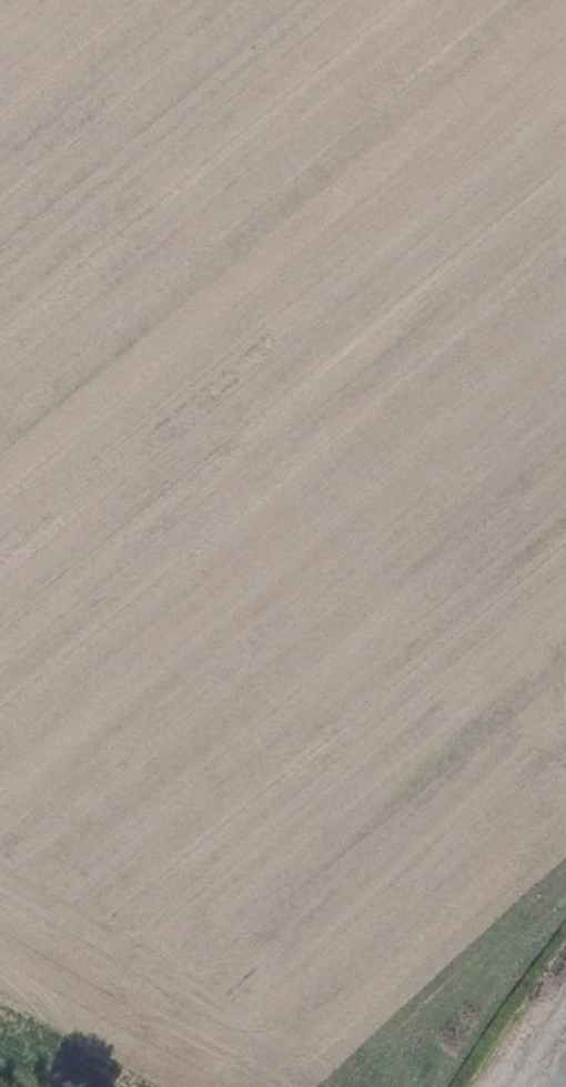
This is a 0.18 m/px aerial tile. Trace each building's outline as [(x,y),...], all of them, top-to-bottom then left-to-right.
[(531,1062),(516,1086),(565,1086),(565,1082),(531,1062)]
